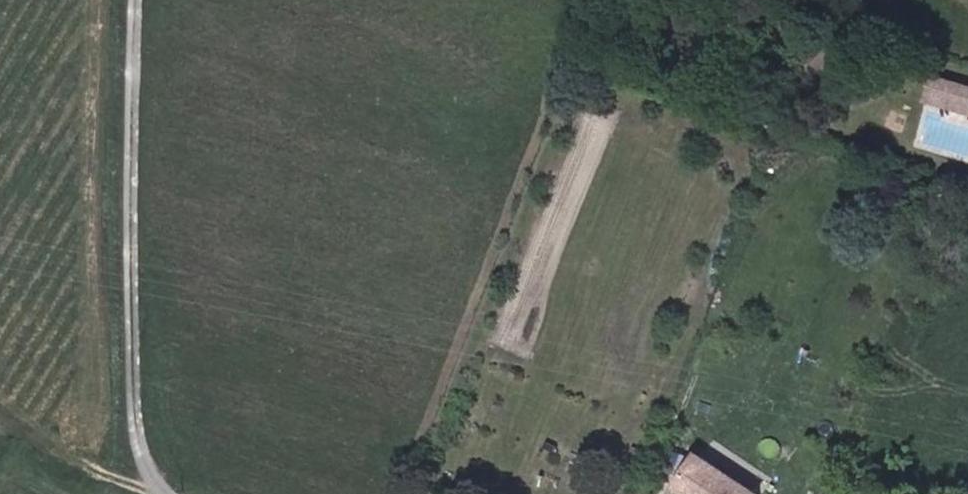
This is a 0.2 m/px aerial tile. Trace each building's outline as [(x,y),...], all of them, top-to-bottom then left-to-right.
[(958,83),(934,76),(928,100),(967,112),(967,105),(952,100),(958,83)] [(958,83),(952,100),(967,105),(967,86),(958,83)] [(694,458),(671,491),(676,493),(747,493),(694,458)]
